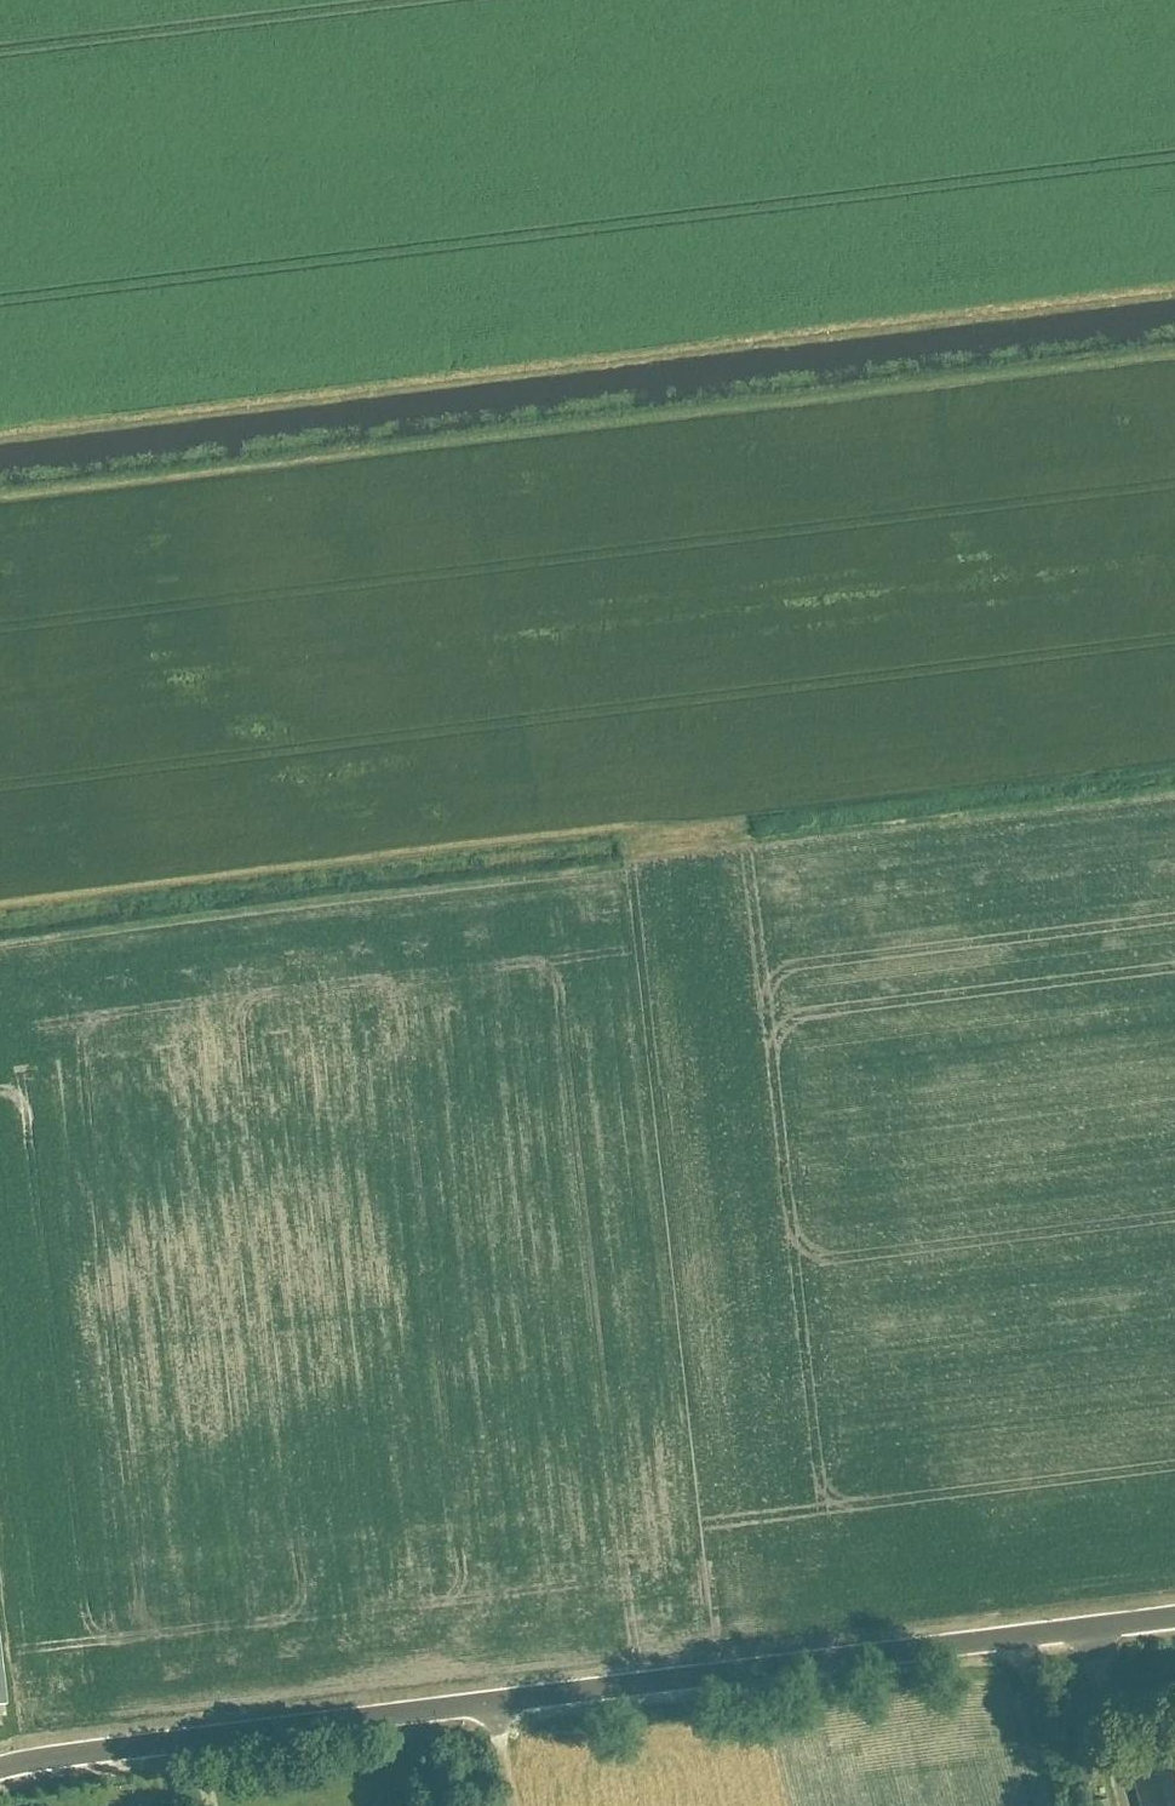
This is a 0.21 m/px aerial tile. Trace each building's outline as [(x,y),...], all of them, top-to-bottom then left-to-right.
[(1129,1758),(1143,1805),(1174,1805),(1174,1730),(1141,1740),(1145,1753),(1129,1758)]
